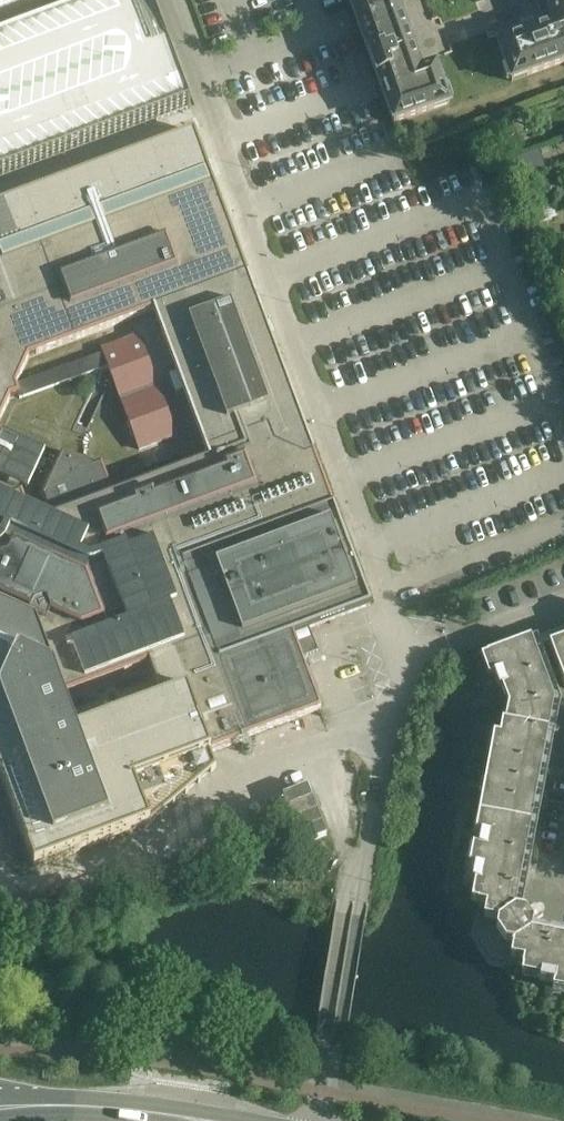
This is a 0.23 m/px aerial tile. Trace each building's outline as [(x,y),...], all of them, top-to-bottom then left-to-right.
[(189,108),(188,108),(189,108),(149,0),(0,0),(0,179),(189,108)] [(349,1),(393,125),(433,110),(448,105),(435,67),(420,72),(394,0),(351,0),(349,1)] [(420,72),(433,110),(448,105),(511,82),(543,71),(517,0),(394,0),(420,72)] [(511,82),(543,71),(563,63),(563,0),(544,0),(553,24),(497,44),(511,82)] [(512,127),(508,117),(494,122),(498,132),(512,127)] [(531,153),(518,157),(521,166),(534,162),(531,153)] [(521,185),(526,200),(546,193),(541,178),(521,185)] [(29,358),(247,276),(213,183),(3,261),(0,253),(0,420),(29,358)] [(533,226),(557,217),(551,201),(527,210),(533,226)] [(548,249),(554,266),(563,263),(563,244),(548,249)] [(120,413),(212,386),(196,331),(104,358),(120,413)] [(34,873),(150,833),(216,774),(207,754),(249,739),(248,737),(320,710),(301,659),(317,653),(313,642),(308,629),(370,606),(313,453),(304,456),(275,443),(269,425),(205,448),(208,457),(112,493),(101,463),(92,466),(62,451),(36,508),(25,502),(21,493),(13,497),(0,491),(0,786),(34,873)] [(530,637),(487,654),(500,688),(510,685),(516,702),(513,724),(504,722),(474,883),(483,885),(473,936),(494,963),(543,972),(541,982),(563,987),(563,938),(532,932),(533,924),(543,916),(534,904),(526,911),(522,912),(514,911),(533,807),(555,699),(530,637)] [(549,644),(563,685),(563,638),(549,644)]
